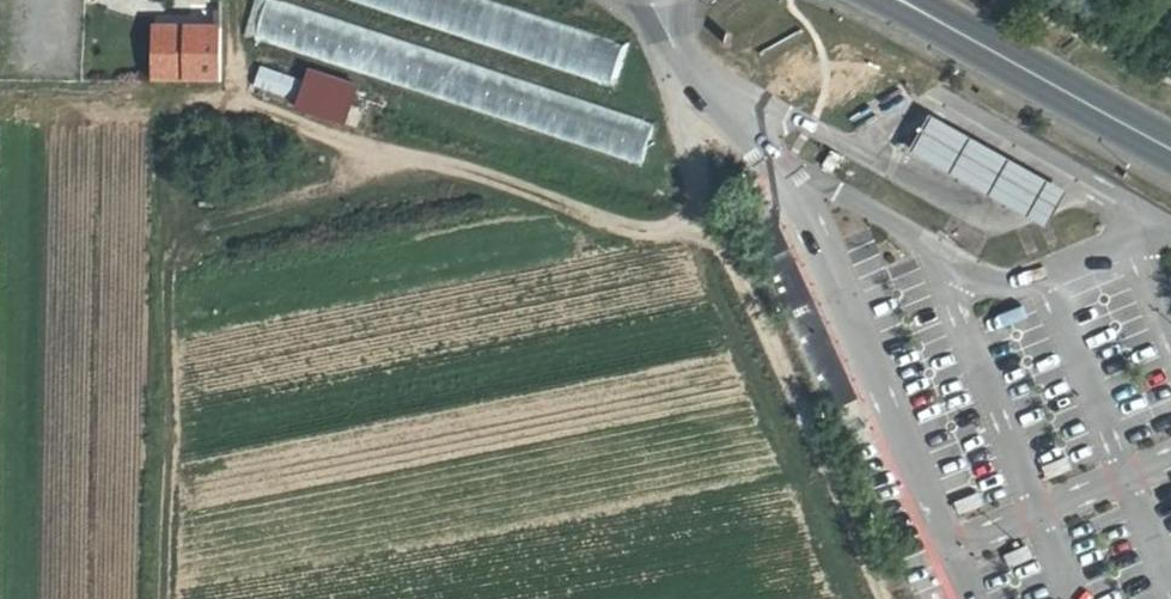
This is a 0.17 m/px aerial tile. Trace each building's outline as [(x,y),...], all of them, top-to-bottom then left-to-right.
[(267,0),(260,0),(248,39),(640,159),(653,118),(267,0)] [(619,80),(631,39),(499,0),(346,0),(619,80)] [(158,82),(159,80),(223,82),(223,28),(191,27),(190,37),(158,35),(158,82)] [(285,99),(294,78),(259,63),(250,84),(285,99)] [(357,88),(308,70),(296,109),(343,125),(357,88)] [(1041,234),(1061,198),(925,123),(904,158),(1041,234)] [(824,160),(818,171),(828,178),(833,167),(824,160)]
